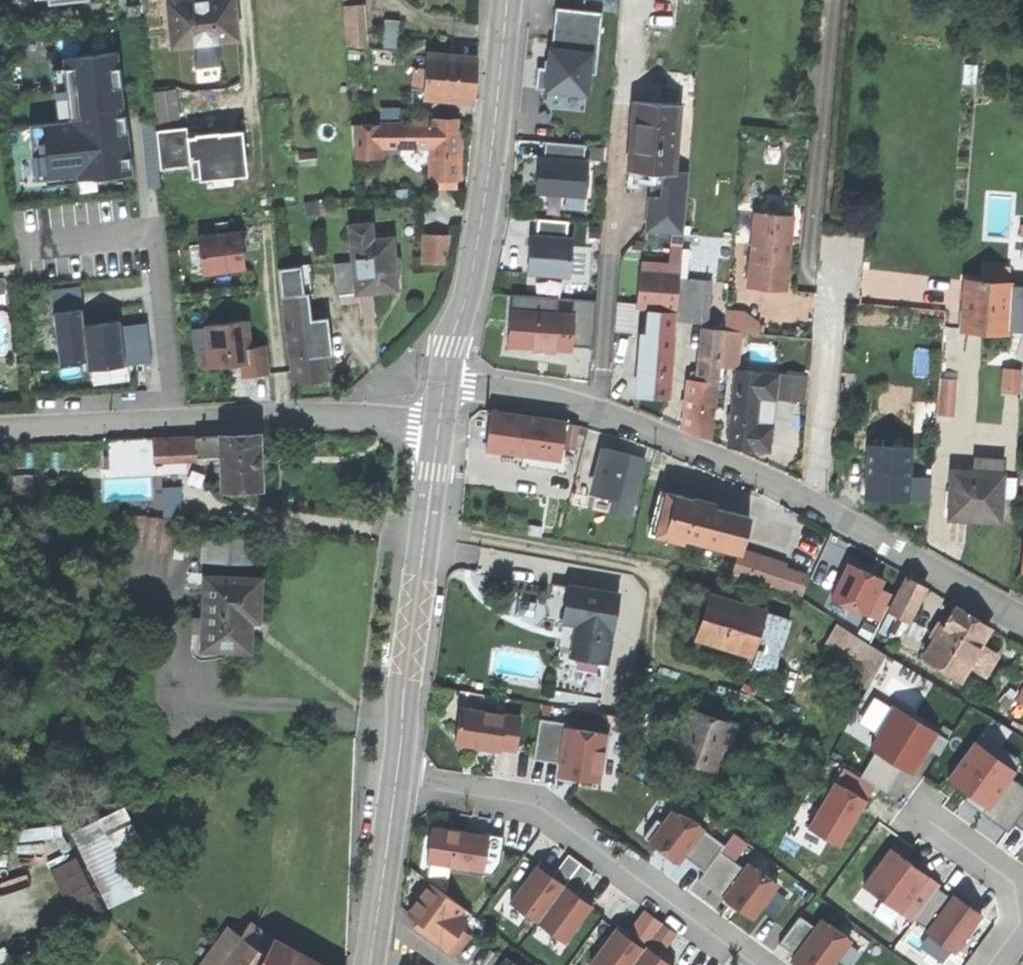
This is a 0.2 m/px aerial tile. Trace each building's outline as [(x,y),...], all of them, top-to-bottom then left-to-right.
[(165,1),(171,46),(192,44),(216,41),(237,38),(233,0),(171,0),(165,1)] [(367,47),(364,0),(346,0),(350,46),(367,47)] [(556,9),(551,47),(592,51),(590,72),(593,73),(600,14),(556,9)] [(385,48),(401,49),(402,20),(387,19),(385,48)] [(219,64),(216,41),(192,44),(195,67),(219,64)] [(551,47),(550,47),(547,70),(545,89),(545,91),(587,96),(590,72),(592,51),(551,47)] [(30,124),(35,180),(46,179),(74,176),(74,179),(76,179),(92,177),(131,173),(126,125),(118,52),(63,58),(64,68),(70,120),(58,121),(30,124)] [(426,92),(476,97),(477,80),(479,58),(429,54),(428,70),(416,69),(415,88),(426,90),(426,92)] [(52,69),(58,121),(70,120),(64,68),(52,69)] [(536,88),(545,89),(547,70),(538,69),(536,88)] [(156,119),(177,117),(175,91),(153,93),(156,119)] [(632,136),(629,171),(674,175),(674,173),(679,108),(634,104),(632,136)] [(154,119),(140,121),(146,188),(160,187),(158,169),(155,132),(154,119)] [(357,159),(382,158),(382,148),(432,149),(431,181),(462,180),(462,155),(462,133),(458,133),(458,122),(440,122),(439,120),(429,120),(428,126),(383,126),(354,128),(357,159)] [(186,129),(155,132),(158,169),(189,166),(189,158),(187,138),(186,129)] [(243,174),(240,133),(187,138),(189,158),(199,157),(201,178),(207,177),(231,175),(243,174)] [(546,144),(545,161),(585,163),(586,146),(558,144),(546,144)] [(192,178),(201,178),(199,157),(189,158),(189,166),(191,166),(192,178)] [(585,163),(545,161),(542,160),(541,174),(538,174),(537,193),(586,197),(588,163),(585,163)] [(649,189),(670,190),(670,183),(688,184),(689,174),(674,173),(674,175),(629,171),(629,177),(634,177),(634,185),(649,186),(649,189)] [(232,184),(231,175),(207,177),(208,186),(232,184)] [(76,182),(76,179),(74,179),(74,176),(46,179),(46,186),(76,182)] [(670,190),(669,200),(669,201),(687,202),(688,184),(670,183),(670,190)] [(671,234),(682,235),(685,235),(687,202),(669,201),(669,200),(650,199),(648,233),(671,234)] [(322,214),(321,202),(307,204),(308,215),(322,214)] [(779,263),(788,264),(792,218),(756,215),(749,290),(766,291),(777,292),(779,263)] [(539,221),(537,238),(567,240),(569,223),(539,221)] [(377,293),(399,291),(394,240),(383,241),(382,235),(373,235),(372,227),(353,229),(355,262),(337,264),(340,298),(377,293)] [(240,233),(198,238),(203,274),(244,269),(240,233)] [(422,263),(445,264),(451,234),(422,234),(422,263)] [(671,234),(670,247),(682,248),(682,235),(671,234)] [(567,240),(537,238),(531,238),(528,275),(570,278),(573,241),(567,240)] [(641,262),(640,275),(679,278),(682,248),(670,247),(669,264),(641,262)] [(786,293),(788,264),(779,263),(777,292),(786,293)] [(308,384),(328,381),(325,357),(333,356),(329,325),(308,328),(304,296),(309,295),(314,294),(310,265),(278,269),(281,298),(283,298),(294,385),(308,384)] [(985,267),(984,282),(1009,284),(1010,269),(1007,269),(985,267)] [(657,307),(678,308),(680,281),(681,278),(679,278),(640,275),(637,305),(657,307)] [(678,308),(677,320),(707,322),(711,283),(680,281),(678,308)] [(1010,284),(1009,284),(984,282),(965,281),(964,303),(962,330),(1007,333),(1007,331),(1010,287),(1010,284)] [(53,312),(81,310),(79,286),(51,289),(53,312)] [(1007,331),(1022,332),(1022,288),(1010,287),(1007,331)] [(309,295),(304,296),(308,328),(329,325),(329,318),(312,320),(309,295)] [(572,352),(572,348),(575,316),(573,316),(558,315),(559,300),(513,297),(510,341),(534,343),(534,349),(534,352),(542,352),(555,353),(555,351),(572,352)] [(574,301),(573,316),(575,316),(572,348),(594,349),(598,303),(574,301)] [(675,339),(677,320),(678,308),(657,307),(655,337),(675,339)] [(81,310),(53,312),(59,363),(84,361),(87,360),(83,325),(81,310)] [(760,324),(745,315),(726,313),(724,330),(749,333),(759,334),(760,324)] [(87,360),(84,361),(85,370),(124,366),(124,364),(120,326),(119,321),(107,322),(83,325),(87,360)] [(251,363),(249,349),(246,321),(207,326),(210,349),(200,350),(203,369),(229,366),(241,364),(251,363)] [(120,326),(124,364),(151,361),(147,323),(120,326)] [(720,369),(724,333),(704,331),(699,383),(688,382),(683,431),(698,437),(712,442),(720,369)] [(724,333),(720,369),(736,371),(740,335),(724,333)] [(660,398),(671,399),(675,339),(655,337),(645,336),(640,398),(660,398)] [(534,343),(510,341),(509,348),(534,349),(534,343)] [(267,347),(249,349),(251,363),(241,364),(242,378),(270,374),(267,347)] [(1003,393),(1018,393),(1020,371),(1004,371),(1003,393)] [(777,376),(735,373),(728,450),(752,452),(769,454),(777,376)] [(805,380),(779,376),(777,401),(803,404),(805,380)] [(941,380),(938,414),(953,415),(956,380),(941,380)] [(515,455),(559,461),(561,447),(564,430),(565,423),(565,422),(491,411),(485,451),(506,454),(515,455)] [(576,425),(565,423),(564,430),(575,432),(576,425)] [(564,430),(561,447),(572,449),(575,432),(564,430)] [(258,435),(221,437),(222,456),(223,489),(260,487),(259,461),(258,435)] [(196,457),(222,456),(221,437),(195,438),(196,457)] [(196,457),(195,438),(153,440),(153,459),(155,459),(196,457)] [(153,459),(153,440),(109,442),(110,470),(156,468),(155,459),(153,459)] [(895,499),(908,500),(909,476),(910,449),(874,448),(871,498),(895,499)] [(618,499),(630,456),(606,450),(601,470),(595,493),(618,499)] [(630,456),(618,499),(631,502),(633,492),(636,493),(645,458),(631,455),(630,456)] [(981,458),(980,475),(1002,477),(1004,460),(981,458)] [(1000,499),(1002,477),(980,475),(953,472),(949,517),(977,519),(998,521),(1000,499)] [(930,477),(909,476),(908,500),(929,501),(930,477)] [(7,493),(33,491),(32,477),(6,479),(7,493)] [(1016,478),(1002,477),(1000,499),(1014,500),(1016,478)] [(684,537),(739,553),(750,516),(714,506),(715,504),(716,504),(718,496),(709,493),(700,491),(698,499),(694,498),(693,500),(660,491),(648,533),(682,543),(684,537)] [(127,546),(167,551),(171,518),(131,513),(127,546)] [(202,564),(252,567),(253,540),(203,537),(202,564)] [(733,574),(779,588),(784,570),(785,566),(739,553),(733,574)] [(831,599),(866,615),(879,588),(883,580),(848,563),(831,599)] [(779,588),(802,594),(807,577),(784,570),(779,588)] [(889,612),(906,621),(924,585),(907,576),(889,612)] [(249,620),(257,620),(259,581),(206,578),(203,648),(248,650),(249,624),(249,620)] [(562,623),(568,587),(552,584),(546,621),(562,623)] [(618,595),(568,587),(562,623),(576,626),(574,637),(571,658),(607,664),(618,595)] [(893,595),(879,588),(866,615),(880,622),(893,595)] [(749,655),(763,611),(717,596),(710,618),(702,640),(749,655)] [(944,624),(934,640),(923,656),(957,678),(967,663),(979,643),(989,627),(955,606),(944,624)] [(790,620),(763,611),(749,655),(746,664),(773,673),(790,620)] [(934,640),(944,624),(939,621),(935,627),(929,637),(934,640)] [(849,679),(864,689),(884,659),(839,629),(829,643),(860,663),(849,679)] [(979,643),(967,663),(984,674),(996,655),(979,643)] [(601,699),(607,664),(571,658),(558,656),(552,691),(601,699)] [(999,704),(1009,710),(1015,699),(1005,693),(999,704)] [(925,747),(934,731),(890,705),(873,733),(878,736),(871,747),(876,750),(901,765),(911,771),(919,757),(925,747)] [(460,709),(455,742),(484,747),(484,751),(489,751),(499,753),(500,748),(516,750),(521,718),(460,709)] [(681,732),(673,756),(713,770),(720,750),(730,753),(739,726),(689,709),(681,732)] [(534,759),(560,763),(565,727),(567,728),(568,723),(540,719),(534,759)] [(609,734),(567,728),(565,727),(560,763),(557,779),(574,781),(574,778),(591,780),(598,781),(601,758),(606,759),(609,734)] [(947,739),(934,731),(925,747),(938,754),(947,739)] [(982,732),(975,741),(1014,770),(1021,761),(982,732)] [(1009,776),(1014,770),(975,741),(948,778),(967,793),(985,806),(986,807),(1009,776)] [(876,750),(860,776),(874,784),(886,791),(901,765),(876,750)] [(846,767),(837,782),(865,799),(874,784),(860,776),(846,767)] [(985,806),(981,811),(1007,831),(1013,823),(1022,810),(1022,786),(1009,776),(986,807),(985,806)] [(835,781),(808,826),(838,844),(856,815),(865,799),(837,782),(835,781)] [(971,804),(981,811),(985,806),(967,793),(963,799),(971,804)] [(129,802),(76,825),(110,905),(143,891),(121,840),(141,831),(129,802)] [(1013,823),(1022,830),(1022,810),(1013,823)] [(683,856),(702,829),(690,819),(672,811),(663,823),(656,819),(644,837),(665,853),(664,857),(669,861),(675,865),(683,856)] [(488,836),(486,836),(465,832),(432,827),(426,862),(450,866),(450,870),(481,876),(482,873),(488,836)] [(704,871),(719,851),(724,844),(702,829),(683,856),(704,871)] [(733,832),(724,844),(719,851),(734,861),(747,843),(733,832)] [(486,833),(486,836),(488,836),(482,873),(491,875),(500,863),(504,836),(486,833)] [(914,919),(937,887),(939,884),(917,869),(890,850),(865,885),(913,920),(914,919)] [(724,897),(744,869),(734,861),(719,851),(704,871),(699,879),(724,897)] [(536,866),(510,902),(565,942),(591,905),(576,894),(579,891),(592,872),(568,854),(554,873),(552,877),(536,866)] [(50,871),(57,884),(84,871),(77,857),(50,871)] [(539,862),(536,866),(552,877),(554,873),(546,868),(539,862)] [(744,869),(724,897),(721,900),(731,908),(735,910),(737,907),(752,918),(762,904),(777,883),(749,863),(744,869)] [(91,887),(84,871),(57,884),(64,899),(91,887)] [(429,938),(445,949),(461,928),(472,913),(430,883),(408,913),(419,922),(415,927),(429,938)] [(791,894),(777,883),(762,904),(776,914),(791,894)] [(97,898),(91,887),(64,899),(70,911),(97,898)] [(950,896),(937,887),(914,919),(927,928),(950,896)] [(955,889),(952,894),(968,905),(971,901),(963,895),(955,889)] [(587,897),(579,891),(576,894),(591,905),(594,902),(587,897)] [(981,914),(968,905),(952,894),(950,896),(927,928),(925,931),(954,951),(981,914)] [(103,911),(97,898),(70,911),(77,925),(103,911)] [(616,929),(590,964),(592,964),(631,964),(662,923),(645,911),(629,932),(626,936),(616,929)] [(779,944),(795,955),(815,928),(799,916),(779,944)] [(815,928),(795,955),(789,963),(791,964),(831,964),(850,939),(822,919),(815,928)] [(241,935),(268,954),(277,939),(250,922),(241,935)] [(661,952),(675,933),(662,923),(631,964),(671,964),(658,956),(661,952)] [(619,925),(616,929),(626,936),(629,932),(624,929),(619,925)] [(268,954),(241,935),(228,926),(201,964),(262,964),(268,954)] [(471,936),(461,928),(445,949),(455,957),(471,936)] [(277,939),(268,954),(262,964),(324,964),(277,939)] [(661,952),(658,956),(671,964),(673,964),(675,962),(668,957),(661,952)]
